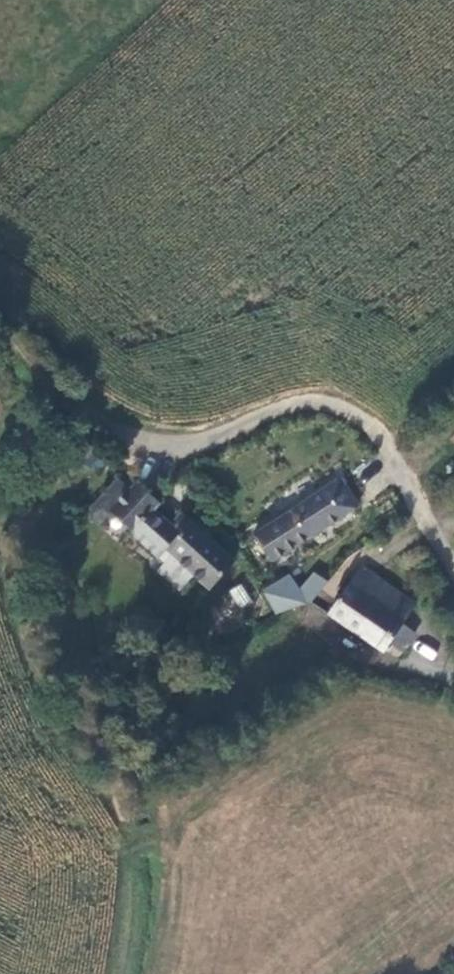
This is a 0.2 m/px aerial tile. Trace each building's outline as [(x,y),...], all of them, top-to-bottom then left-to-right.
[(124,476),(120,481),(131,491),(135,486),(124,476)] [(343,478),(255,535),(275,560),(361,504),(343,478)] [(181,590),(195,574),(158,541),(168,529),(152,515),(160,506),(136,484),(135,486),(131,491),(120,481),(118,480),(98,502),(111,514),(114,511),(136,531),(133,534),(166,564),(160,571),(181,590)] [(111,514),(98,502),(88,514),(100,526),(111,514)] [(211,589),(236,562),(182,514),(168,529),(158,541),(195,574),(211,589)] [(311,596),(327,577),(316,566),(300,585),(311,596)] [(365,569),(331,615),(384,653),(390,644),(403,627),(418,607),(365,569)] [(266,593),(280,614),(307,598),(301,590),(299,586),(292,577),(266,593)] [(236,608),(251,603),(244,583),(229,589),(236,608)] [(309,597),(311,596),(300,585),(299,586),(301,590),(307,598),(309,597)] [(416,636),(403,627),(390,644),(403,654),(416,636)]
